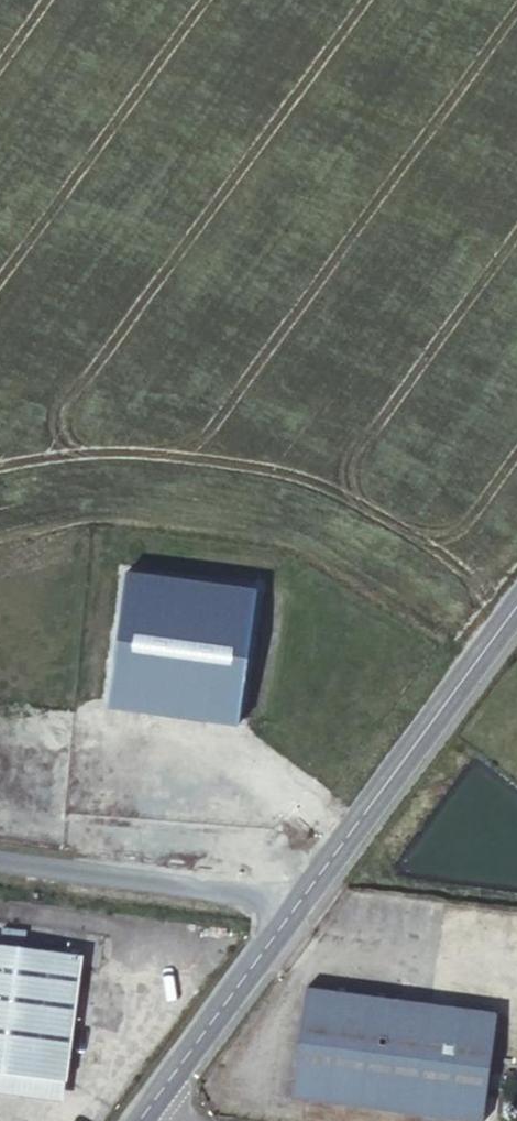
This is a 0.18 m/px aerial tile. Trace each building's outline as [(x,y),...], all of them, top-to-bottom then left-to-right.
[(105,706),(236,721),(252,583),(122,567),(105,706)] [(0,945),(0,1071),(65,1079),(81,955),(0,945)] [(499,1011),(309,983),(294,1093),(483,1120),(499,1011)] [(62,1101),(65,1079),(0,1071),(0,1093),(62,1101)]
